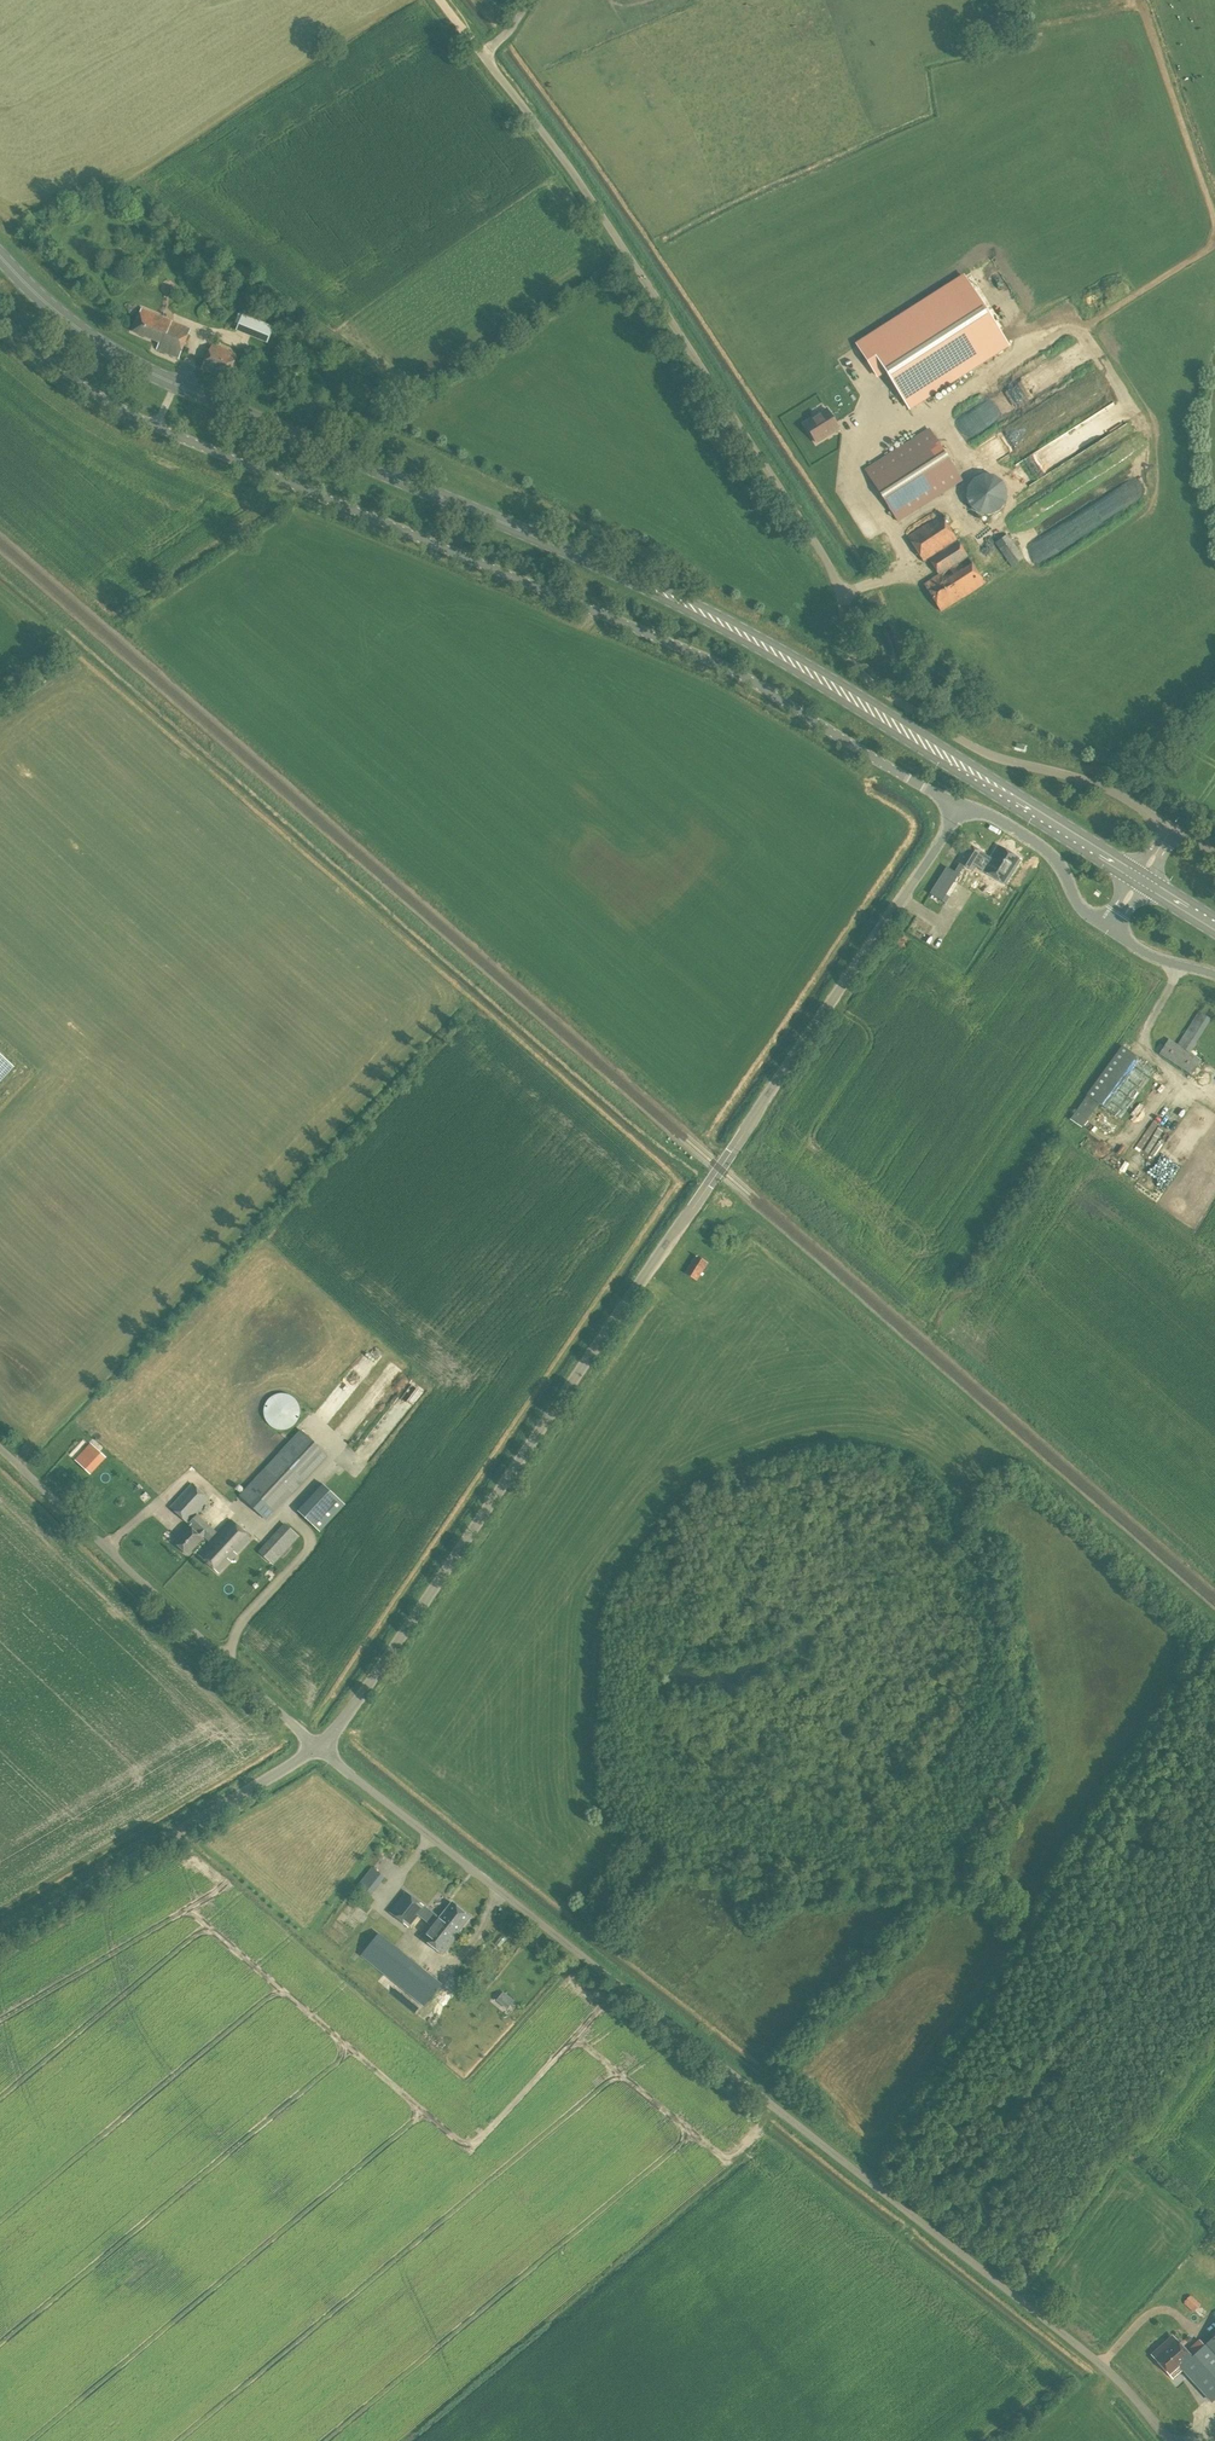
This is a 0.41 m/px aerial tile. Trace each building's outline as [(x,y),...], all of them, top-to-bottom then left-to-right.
[(1010,348),(964,276),(855,345),(877,380),(886,375),(909,412),(1010,348)] [(221,306),(225,296),(211,290),(206,300),(221,306)] [(142,309),(132,332),(159,343),(157,349),(179,359),(191,329),(142,309)] [(238,329),(269,341),(275,326),(244,314),(238,329)] [(226,380),(237,356),(212,345),(201,368),(226,380)] [(804,423),(816,443),(839,429),(827,409),(804,423)] [(898,522),(962,481),(929,430),(865,470),(898,522)] [(986,515),(988,515),(990,514),(992,514),(993,513),(995,513),(996,512),(998,511),(999,510),(1001,509),(1002,507),(1003,506),(1004,505),(1005,503),(1005,501),(1006,500),(1006,498),(1006,496),(1006,495),(1006,493),(1006,491),(1006,489),(1005,488),(1005,486),(1004,485),(1003,483),(1002,482),(1001,480),(999,479),(998,478),(996,477),(995,476),(993,476),(992,475),(990,475),(988,475),(986,475),(985,475),(983,475),(981,475),(980,476),(978,476),(976,477),(975,478),(974,479),(972,480),(971,482),(970,483),(969,485),(968,486),(968,488),(967,489),(967,491),(966,493),(966,495),(966,496),(967,498),(967,500),(968,501),(968,503),(969,505),(970,506),(971,507),(972,509),(974,510),(975,511),(976,512),(978,513),(980,513),(981,514),(983,514),(985,515),(986,515)] [(985,584),(941,515),(908,537),(924,562),(929,559),(939,575),(924,585),(941,612),(985,584)] [(1024,558),(1007,534),(995,543),(1012,567),(1024,558)] [(974,865),(982,871),(1004,884),(1020,859),(998,846),(990,858),(970,845),(959,862),(971,870),(974,865)] [(931,894),(945,903),(950,897),(946,895),(960,875),(949,867),(931,894)] [(958,894),(963,897),(969,887),(964,884),(958,894)] [(990,917),(999,908),(991,901),(982,910),(990,917)] [(1194,1047),(1211,1019),(1198,1012),(1181,1039),(1177,1045),(1168,1040),(1159,1054),(1192,1074),(1201,1060),(1196,1057),(1200,1050),(1194,1047)] [(1120,1119),(1155,1070),(1122,1045),(1086,1094),(1069,1119),(1081,1128),(1099,1104),(1120,1119)] [(0,1055),(0,1082),(14,1067),(0,1055)] [(1142,1148),(1155,1158),(1195,1105),(1182,1095),(1142,1148)] [(1141,1139),(1150,1129),(1146,1126),(1160,1110),(1149,1101),(1126,1126),(1141,1139)] [(1091,1151),(1101,1159),(1107,1152),(1097,1144),(1091,1151)] [(696,1280),(707,1263),(696,1256),(685,1273),(696,1280)] [(371,1393),(377,1399),(387,1388),(381,1382),(371,1393)] [(281,1430),(283,1430),(285,1430),(286,1429),(288,1429),(289,1428),(291,1427),(292,1427),(293,1426),(294,1425),(295,1423),(296,1422),(297,1421),(298,1419),(299,1418),(299,1416),(299,1415),(300,1413),(300,1412),(300,1410),(299,1409),(299,1407),(299,1405),(298,1404),(297,1403),(296,1401),(295,1400),(294,1399),(293,1398),(292,1397),(291,1396),(289,1395),(288,1395),(286,1394),(285,1394),(283,1394),(281,1394),(280,1394),(278,1394),(277,1394),(275,1395),(274,1395),(272,1396),(271,1397),(270,1398),(269,1399),(268,1400),(267,1401),(266,1403),(265,1404),(264,1405),(264,1407),(264,1409),(263,1410),(263,1412),(263,1413),(264,1415),(264,1416),(264,1418),(265,1419),(266,1421),(267,1422),(268,1423),(269,1425),(270,1426),(271,1427),(272,1427),(274,1428),(275,1429),(277,1429),(278,1430),(280,1430),(281,1430)] [(266,1520),(327,1455),(301,1430),(240,1495),(266,1520)] [(89,1443),(75,1458),(89,1471),(103,1456),(89,1443)] [(297,1511),(319,1532),(320,1532),(346,1505),(323,1483),(297,1511)] [(189,1523),(192,1520),(191,1518),(209,1499),(192,1484),(171,1507),(187,1522),(188,1522),(189,1523)] [(123,1496),(111,1509),(120,1518),(132,1504),(123,1496)] [(268,1543),(280,1554),(306,1525),(294,1514),(268,1543)] [(193,1549),(212,1528),(197,1515),(192,1520),(189,1523),(191,1524),(189,1526),(174,1542),(188,1554),(193,1549)] [(251,1538),(249,1536),(231,1520),(214,1539),(212,1537),(217,1533),(212,1528),(193,1549),(218,1573),(251,1538)] [(370,1896),(385,1877),(373,1867),(357,1886),(370,1896)] [(419,1936),(443,1955),(460,1934),(459,1932),(471,1917),(452,1901),(439,1917),(406,1891),(389,1912),(409,1928),(419,1915),(429,1923),(419,1936)] [(424,2006),(441,1984),(379,1934),(361,1956),(424,2006)] [(503,1991),(497,1999),(507,2007),(513,2000),(503,1991)] [(1190,2294),(1185,2300),(1194,2309),(1199,2303),(1190,2294)] [(1171,2375),(1174,2378),(1184,2370),(1212,2401),(1214,2398),(1214,2335),(1191,2357),(1174,2338),(1154,2356),(1171,2375)]
